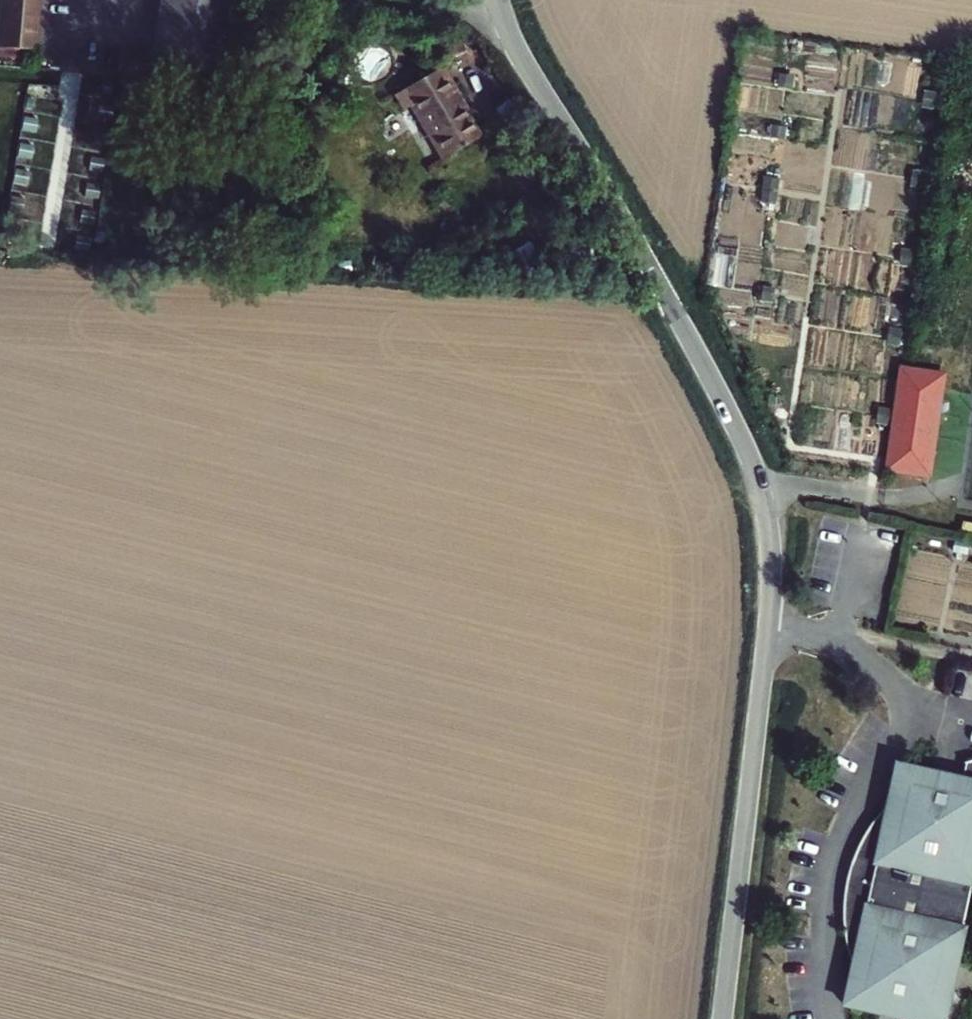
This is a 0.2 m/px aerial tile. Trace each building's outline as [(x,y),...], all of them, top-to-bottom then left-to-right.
[(29,52),(34,0),(0,0),(0,49),(29,52)] [(216,0),(166,0),(157,59),(206,65),(216,0)] [(441,146),(478,125),(456,87),(459,85),(440,51),(394,77),(402,92),(409,89),(441,146)] [(934,408),(954,409),(959,354),(939,352),(934,408)] [(911,564),(933,565),(933,563),(946,564),(947,547),(912,546),(911,564)] [(956,768),(953,785),(971,789),(971,765),(956,768)] [(971,861),(971,789),(953,785),(889,771),(881,809),(879,820),(872,819),(851,852),(840,881),(845,881),(841,894),(837,893),(837,942),(842,963),(848,964),(846,975),(838,1012),(871,1018),(938,1018),(956,935),(953,934),(963,890),(966,890),(971,861)] [(879,820),(881,809),(872,819),(879,820)]
